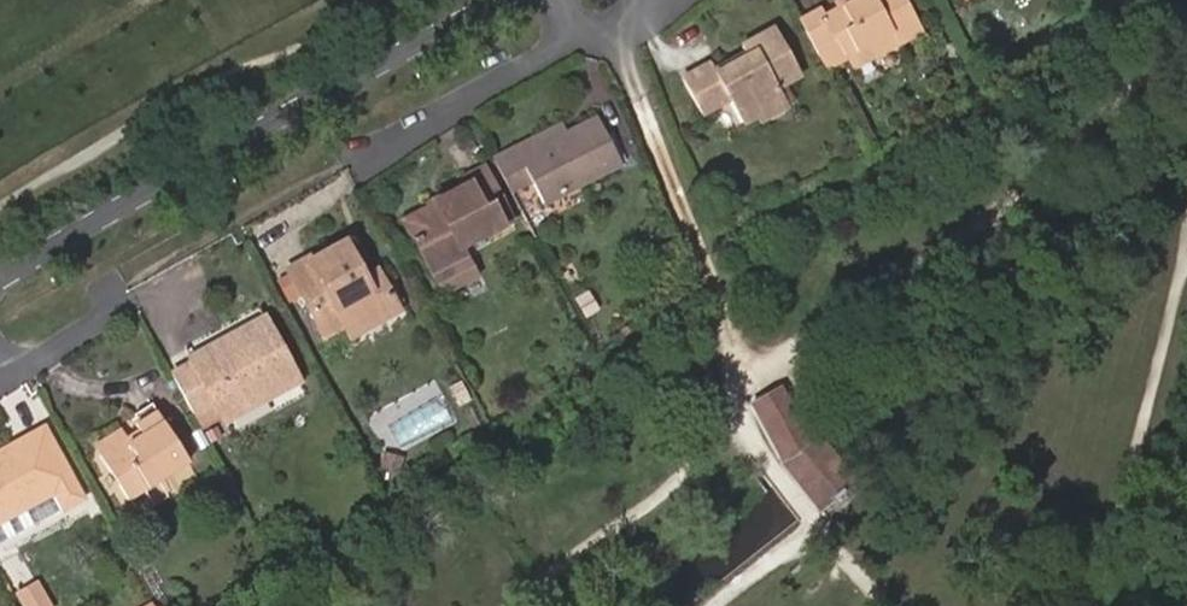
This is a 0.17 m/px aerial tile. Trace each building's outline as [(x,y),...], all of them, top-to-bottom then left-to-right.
[(800,20),(826,67),(841,59),(830,40),(834,38),(843,33),(855,53),(892,32),(897,42),(920,29),(905,0),(850,0),(824,13),(821,7),(800,20)] [(756,116),(786,101),(779,89),(803,76),(775,29),(743,46),(747,53),(716,71),(712,62),(684,77),(704,115),(731,101),(744,123),(756,116)] [(853,68),(897,42),(892,32),(855,53),(843,33),(834,38),(853,68)] [(792,111),(786,101),(756,116),(763,128),(792,111)] [(540,137),(495,160),(511,192),(535,179),(547,203),(622,164),(597,116),(567,132),(544,144),(540,137)] [(563,125),(540,137),(544,144),(567,132),(563,125)] [(515,217),(486,167),(464,179),(466,183),(439,198),(442,203),(430,210),(410,221),(420,239),(413,243),(431,275),(433,275),(443,292),(474,274),(464,257),(459,248),(515,217)] [(439,198),(437,194),(424,201),(430,210),(442,203),(439,198)] [(420,239),(410,221),(403,225),(413,243),(420,239)] [(376,293),(365,275),(347,242),(317,258),(315,255),(291,270),(328,335),(347,325),(355,337),(401,311),(388,287),(376,293)] [(377,268),(365,275),(376,293),(388,287),(377,268)] [(267,321),(175,373),(195,412),(215,400),(223,414),(296,372),(267,321)] [(858,480),(819,433),(811,437),(783,386),(752,403),(785,464),(784,465),(817,506),(821,511),(855,482),(858,480)] [(138,427),(159,413),(153,403),(132,416),(138,427)] [(129,439),(103,456),(131,498),(190,461),(159,413),(138,427),(141,431),(145,437),(133,445),(129,439)] [(0,454),(0,462),(49,434),(46,428),(0,454)] [(97,447),(103,456),(129,439),(123,430),(97,447)] [(141,431),(129,439),(133,445),(145,437),(141,431)] [(19,501),(22,509),(56,491),(66,507),(84,497),(49,434),(0,462),(0,512),(19,501)] [(0,512),(0,521),(22,509),(19,501),(0,512)] [(38,583),(18,595),(24,605),(51,605),(38,583)]
